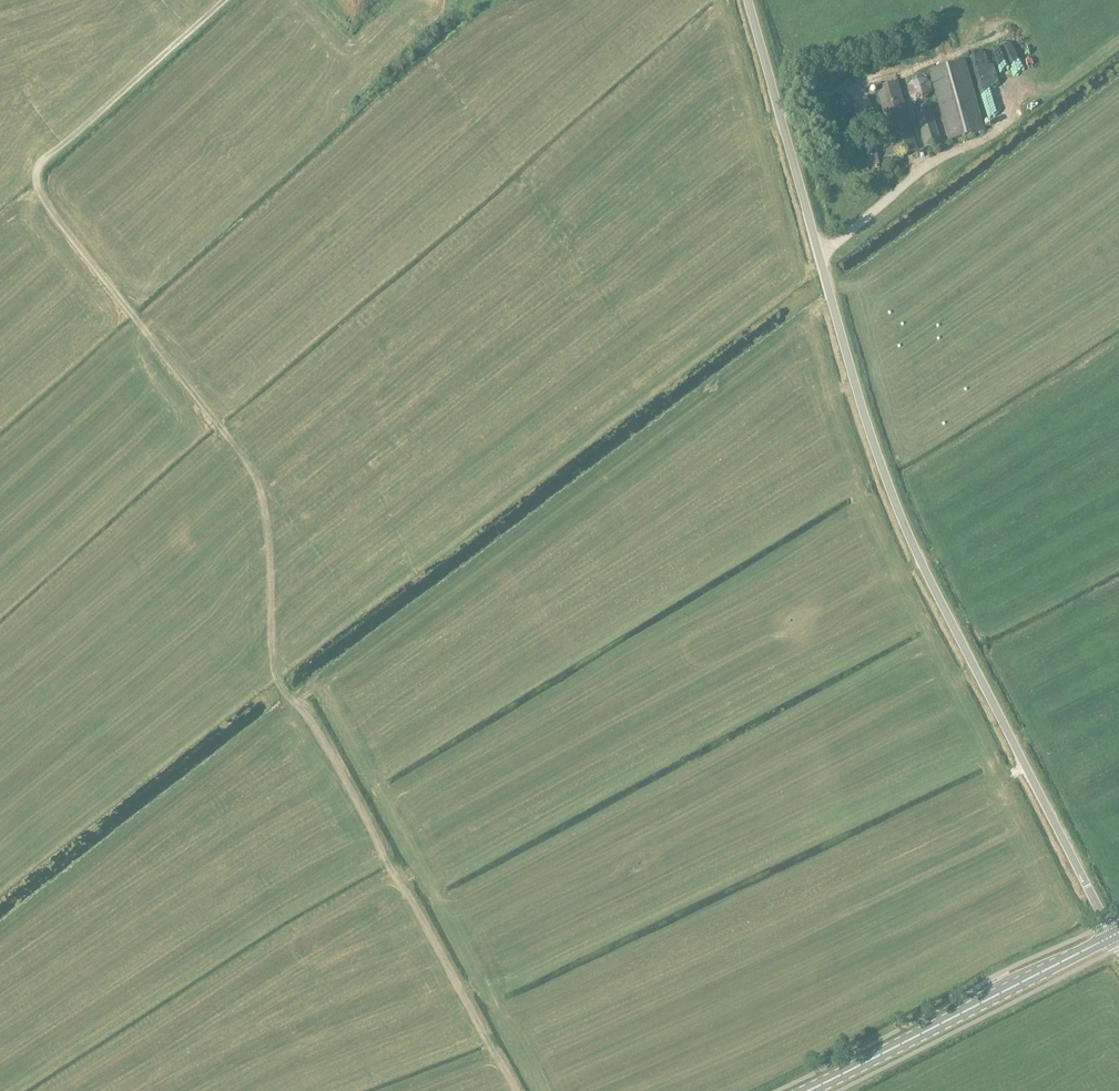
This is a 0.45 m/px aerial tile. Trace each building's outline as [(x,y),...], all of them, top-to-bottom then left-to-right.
[(930,70),(949,141),(983,132),(963,61),(930,70)] [(928,81),(916,77),(908,86),(911,98),(922,100),(931,92),(928,81)] [(874,149),(851,155),(856,171),(878,165),(877,160),(895,155),(896,156),(917,150),(898,82),(876,88),(893,145),(874,151),(874,149)] [(824,99),(827,116),(851,111),(847,94),(824,99)] [(984,117),(991,124),(1002,113),(989,101),(982,108),(987,113),(984,117)] [(940,143),(931,112),(916,116),(925,147),(940,143)]
